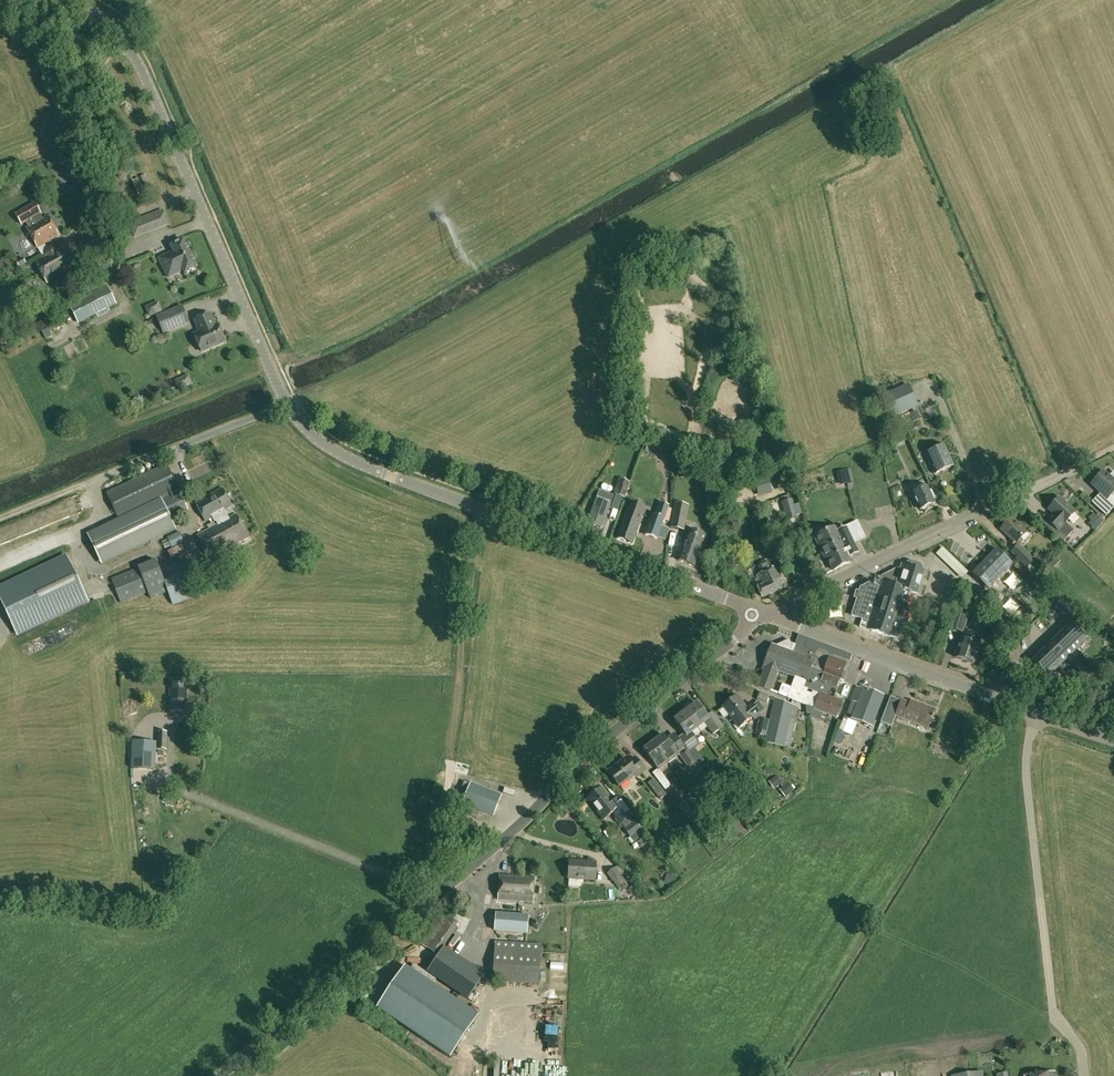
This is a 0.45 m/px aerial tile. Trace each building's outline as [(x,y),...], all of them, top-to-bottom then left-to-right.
[(56,167),(73,159),(67,147),(51,153),(56,167)] [(48,215),(41,219),(38,215),(41,213),(35,204),(15,215),(22,226),(26,223),(28,227),(26,228),(37,248),(38,248),(43,257),(46,256),(45,252),(47,249),(44,244),(59,235),(48,215)] [(168,224),(163,211),(129,223),(135,237),(168,224)] [(96,237),(87,242),(93,254),(101,250),(102,252),(110,248),(102,234),(96,237)] [(185,274),(197,268),(183,240),(171,247),(174,252),(159,260),(169,278),(183,270),(185,274)] [(47,284),(77,267),(65,245),(57,250),(56,249),(55,248),(53,247),(52,247),(50,247),(48,248),(47,248),(47,249),(45,252),(46,256),(43,257),(35,262),(47,284)] [(27,264),(23,258),(16,262),(19,268),(27,264)] [(0,262),(0,277),(3,275),(1,271),(9,267),(4,259),(0,262)] [(71,307),(79,323),(116,304),(108,288),(71,307)] [(145,307),(149,317),(163,311),(159,301),(145,307)] [(164,333),(189,323),(182,306),(157,317),(164,333)] [(62,312),(49,323),(54,328),(66,317),(62,312)] [(225,342),(218,325),(215,326),(210,314),(194,320),(200,333),(195,335),(201,351),(225,342)] [(887,335),(875,339),(878,350),(890,347),(887,335)] [(189,375),(175,381),(179,391),(193,385),(189,375)] [(893,418),(916,407),(907,385),(883,396),(893,418)] [(892,424),(885,410),(878,413),(884,427),(892,424)] [(918,413),(911,416),(912,419),(913,422),(920,419),(918,413)] [(730,444),(726,423),(717,425),(720,446),(730,444)] [(907,440),(903,431),(892,435),(896,445),(907,440)] [(953,465),(944,445),(924,454),(934,474),(953,465)] [(106,494),(119,520),(88,534),(102,565),(177,529),(173,521),(189,513),(166,465),(106,494)] [(1091,485),(1100,494),(1092,503),(1105,516),(1113,507),(1113,471),(1109,476),(1104,471),(1091,485)] [(845,486),(857,485),(856,472),(844,474),(845,486)] [(759,497),(773,493),(768,477),(753,480),(759,497)] [(736,491),(734,484),(732,478),(721,482),(726,494),(736,491)] [(624,498),(630,483),(619,479),(614,494),(624,498)] [(784,479),(777,481),(779,491),(787,490),(784,479)] [(918,491),(912,493),(919,510),(921,509),(923,510),(926,509),(927,506),(934,503),(931,498),(934,497),(931,491),(929,492),(926,487),(925,488),(923,483),(916,486),(918,491)] [(210,559),(249,537),(236,514),(229,519),(224,510),(232,506),(222,488),(195,503),(205,521),(212,517),(213,519),(215,519),(218,524),(197,536),(210,559)] [(1059,497),(1048,509),(1053,514),(1060,521),(1054,527),(1051,530),(1063,542),(1066,539),(1073,530),(1065,523),(1075,512),(1059,497)] [(602,528),(610,504),(596,499),(587,523),(602,528)] [(798,518),(793,499),(782,502),(786,520),(798,518)] [(630,502),(627,510),(617,538),(632,544),(640,523),(639,523),(645,507),(630,502)] [(653,514),(645,535),(656,539),(657,539),(667,514),(669,506),(659,502),(654,515),(653,514)] [(685,531),(690,505),(675,502),(670,527),(685,531)] [(1099,527),(1105,521),(1097,513),(1092,518),(1096,521),(1094,522),(1099,527)] [(1015,544),(1027,532),(1012,518),(1000,530),(1015,544)] [(868,548),(855,522),(836,531),(834,527),(814,537),(825,561),(828,560),(833,571),(850,562),(848,558),(868,548)] [(694,567),(705,536),(689,530),(678,561),(694,567)] [(171,546),(172,548),(184,542),(180,532),(168,537),(168,539),(162,542),(165,549),(171,546)] [(172,560),(186,554),(181,545),(168,551),(172,560)] [(1013,550),(1025,562),(1030,557),(1017,545),(1013,550)] [(983,564),(973,575),(988,589),(1011,564),(999,552),(985,566),(983,564)] [(1049,563),(1041,555),(1036,560),(1044,568),(1049,563)] [(0,587),(0,599),(17,635),(88,602),(66,556),(0,587)] [(940,557),(937,565),(970,576),(973,568),(940,557)] [(151,599),(168,591),(174,605),(199,595),(194,583),(209,579),(206,568),(190,573),(189,571),(164,580),(157,561),(112,578),(121,603),(148,593),(151,599)] [(761,585),(757,588),(759,592),(761,597),(763,597),(786,587),(776,566),(772,568),(769,561),(766,561),(760,563),(758,567),(761,573),(757,575),(761,585)] [(861,586),(852,615),(862,618),(859,627),(867,629),(888,636),(888,635),(896,638),(901,623),(904,624),(909,608),(906,607),(911,592),(914,593),(917,594),(924,572),(922,572),(923,568),(921,564),(910,561),(906,563),(904,566),(902,566),(901,569),(897,568),(880,577),(878,581),(874,580),(873,583),(869,582),(861,586)] [(969,585),(958,597),(967,605),(978,594),(969,585)] [(1060,601),(1054,607),(1058,610),(1064,604),(1060,601)] [(1061,614),(1067,608),(1064,604),(1058,610),(1061,614)] [(1067,608),(1061,614),(1062,614),(1064,617),(1071,611),(1067,608)] [(1071,611),(1064,617),(1068,620),(1074,614),(1071,611)] [(947,625),(963,630),(967,618),(951,612),(947,625)] [(1067,629),(1062,634),(1076,648),(1086,639),(1074,626),(1069,631),(1067,629)] [(979,644),(981,638),(964,633),(962,639),(955,658),(973,664),(979,645),(979,644)] [(1059,640),(1054,645),(1066,658),(1076,648),(1062,634),(1057,639),(1059,640)] [(789,640),(776,646),(772,644),(764,666),(765,666),(757,687),(770,692),(770,691),(771,692),(778,671),(794,677),(787,698),(814,708),(814,709),(836,717),(842,701),(833,698),(837,688),(836,688),(840,679),(843,680),(849,662),(833,656),(832,659),(790,643),(789,640)] [(734,642),(726,648),(732,657),(740,650),(734,642)] [(1048,648),(1043,653),(1057,667),(1066,658),(1054,645),(1049,649),(1048,648)] [(1039,659),(1034,664),(1047,677),(1057,667),(1043,653),(1038,658),(1039,659)] [(918,678),(917,690),(929,691),(931,680),(918,678)] [(186,712),(187,679),(170,679),(169,711),(186,712)] [(856,686),(851,700),(858,703),(852,719),(872,727),(884,696),(863,688),(863,689),(856,686)] [(766,703),(768,696),(759,693),(757,700),(766,703)] [(754,719),(760,715),(752,704),(746,708),(737,696),(723,706),(739,728),(752,717),(754,719)] [(756,734),(765,736),(764,743),(784,746),(794,706),(774,698),(769,721),(759,718),(756,734)] [(891,727),(895,716),(928,728),(935,710),(910,700),(909,702),(901,699),(899,706),(888,702),(880,722),(891,727)] [(147,702),(147,706),(135,706),(134,726),(156,726),(156,702),(147,702)] [(683,709),(698,728),(700,732),(707,727),(713,734),(717,731),(718,730),(720,732),(725,729),(723,727),(712,712),(707,716),(697,703),(693,706),(691,704),(690,704),(688,705),(687,706),(687,707),(686,707),(684,708),(683,709)] [(684,734),(678,738),(689,754),(701,745),(695,736),(700,732),(683,709),(680,712),(678,713),(676,715),(677,717),(674,720),(684,734)] [(158,731),(157,749),(167,750),(168,732),(158,731)] [(690,769),(697,764),(695,761),(689,754),(678,738),(674,733),(666,739),(662,735),(652,742),(669,763),(679,755),(690,769)] [(157,749),(157,743),(134,742),(132,770),(155,771),(157,749)] [(643,749),(654,765),(658,769),(653,773),(665,790),(671,785),(660,770),(669,763),(652,742),(643,749)] [(645,770),(635,757),(628,762),(625,758),(608,772),(619,787),(636,773),(638,776),(645,770)] [(701,757),(695,761),(697,764),(698,764),(698,765),(704,761),(701,757)] [(785,797),(794,790),(789,782),(787,784),(784,780),(782,782),(777,775),(768,782),(774,789),(780,785),(782,787),(779,790),(785,797)] [(654,778),(648,783),(658,796),(660,799),(666,795),(667,795),(664,791),(654,778)] [(463,803),(494,816),(502,795),(471,783),(463,803)] [(601,788),(587,799),(603,820),(612,813),(620,823),(621,823),(632,815),(619,798),(613,802),(601,788)] [(635,793),(637,805),(644,804),(641,792),(635,793)] [(684,802),(679,807),(687,818),(693,814),(684,802)] [(725,830),(737,843),(751,831),(738,817),(725,830)] [(637,820),(624,830),(631,838),(643,828),(637,820)] [(595,880),(596,863),(569,861),(568,879),(595,880)] [(628,878),(618,865),(607,874),(617,888),(625,881),(628,878)] [(664,883),(675,886),(677,877),(667,874),(664,883)] [(533,902),(535,877),(499,875),(498,900),(533,902)] [(628,878),(625,881),(626,883),(628,885),(629,886),(630,888),(634,885),(628,878)] [(457,926),(438,913),(418,942),(437,955),(457,926)] [(527,934),(529,916),(496,913),(495,931),(527,934)] [(468,932),(473,919),(461,914),(458,923),(459,924),(457,928),(468,932)] [(542,945),(495,941),(492,981),(539,985),(542,945)] [(476,971),(477,971),(443,948),(429,970),(468,997),(483,976),(476,971)] [(405,966),(377,1008),(449,1057),(478,1015),(405,966)] [(377,991),(366,984),(360,993),(371,1000),(377,991)] [(567,1029),(566,1012),(553,1012),(554,1030),(567,1029)] [(502,1054),(502,1069),(495,1069),(495,1075),(512,1075),(512,1054),(502,1054)] [(565,1058),(551,1058),(550,1075),(565,1075),(565,1058)]
